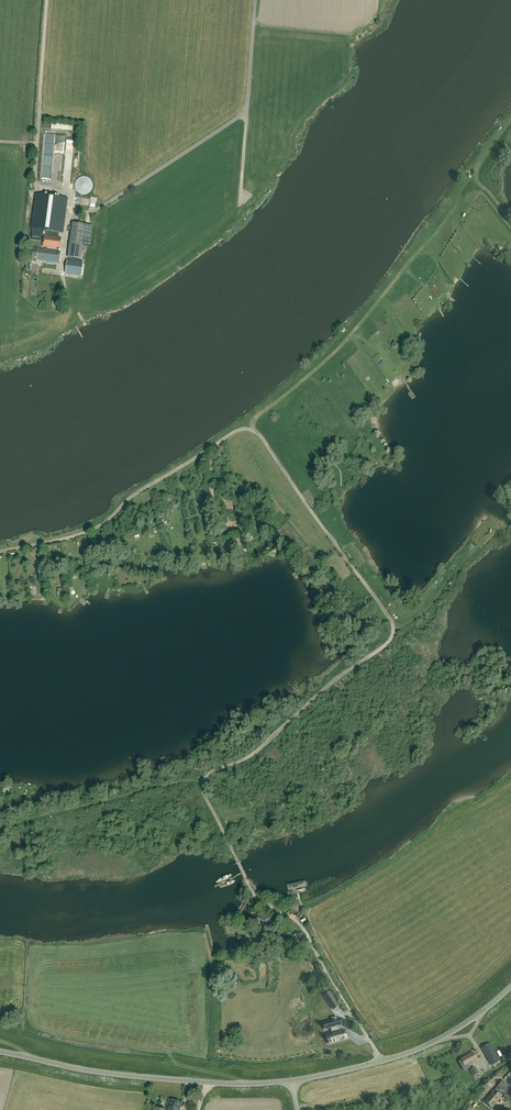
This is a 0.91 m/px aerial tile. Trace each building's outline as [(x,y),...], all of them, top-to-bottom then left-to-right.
[(65,173),(67,133),(57,132),(57,143),(46,143),(45,173),(46,173),(46,177),(53,177),(53,173),(65,173)] [(31,229),(33,229),(31,240),(41,241),(43,231),(46,231),(45,236),(58,238),(59,233),(62,233),(67,199),(66,199),(37,195),(36,195),(31,229)] [(72,223),(67,257),(80,259),(85,225),(72,223)] [(61,239),(58,238),(45,236),(44,236),(42,247),(45,247),(44,250),(32,248),(31,260),(32,260),(31,261),(35,262),(35,260),(59,263),(60,252),(47,250),(47,248),(60,249),(61,239)] [(81,276),(82,271),(83,263),(67,261),(65,274),(81,276)] [(306,887),(305,880),(286,884),(288,890),(306,887)] [(238,893),(236,897),(244,902),(246,899),(238,893)] [(260,914),(256,923),(265,927),(268,920),(269,921),(270,919),(260,914)] [(331,1000),(334,998),(330,992),(324,996),(333,1010),(336,1008),(331,1000)] [(339,1006),(334,998),(331,1000),(336,1008),(339,1006)] [(332,1021),(326,1023),(323,1024),(325,1030),(327,1029),(330,1028),(332,1035),(336,1034),(341,1032),(339,1026),(342,1025),(341,1019),(338,1020),(337,1017),(331,1019),(332,1021)] [(341,1032),(336,1034),(332,1035),(327,1036),(329,1044),(339,1041),(339,1040),(342,1039),(342,1040),(347,1039),(345,1031),(341,1032)] [(490,1043),(481,1048),(491,1065),(500,1060),(490,1043)] [(349,1049),(350,1055),(365,1050),(363,1044),(349,1049)] [(461,1059),(465,1066),(477,1059),(473,1052),(461,1059)] [(484,1081),(483,1086),(488,1089),(492,1085),(490,1080),(484,1081)] [(498,1086),(495,1090),(485,1101),(492,1107),(502,1095),(505,1092),(506,1093),(510,1087),(503,1081),(498,1086)] [(181,1103),(169,1100),(166,1109),(180,1109),(181,1103)]
